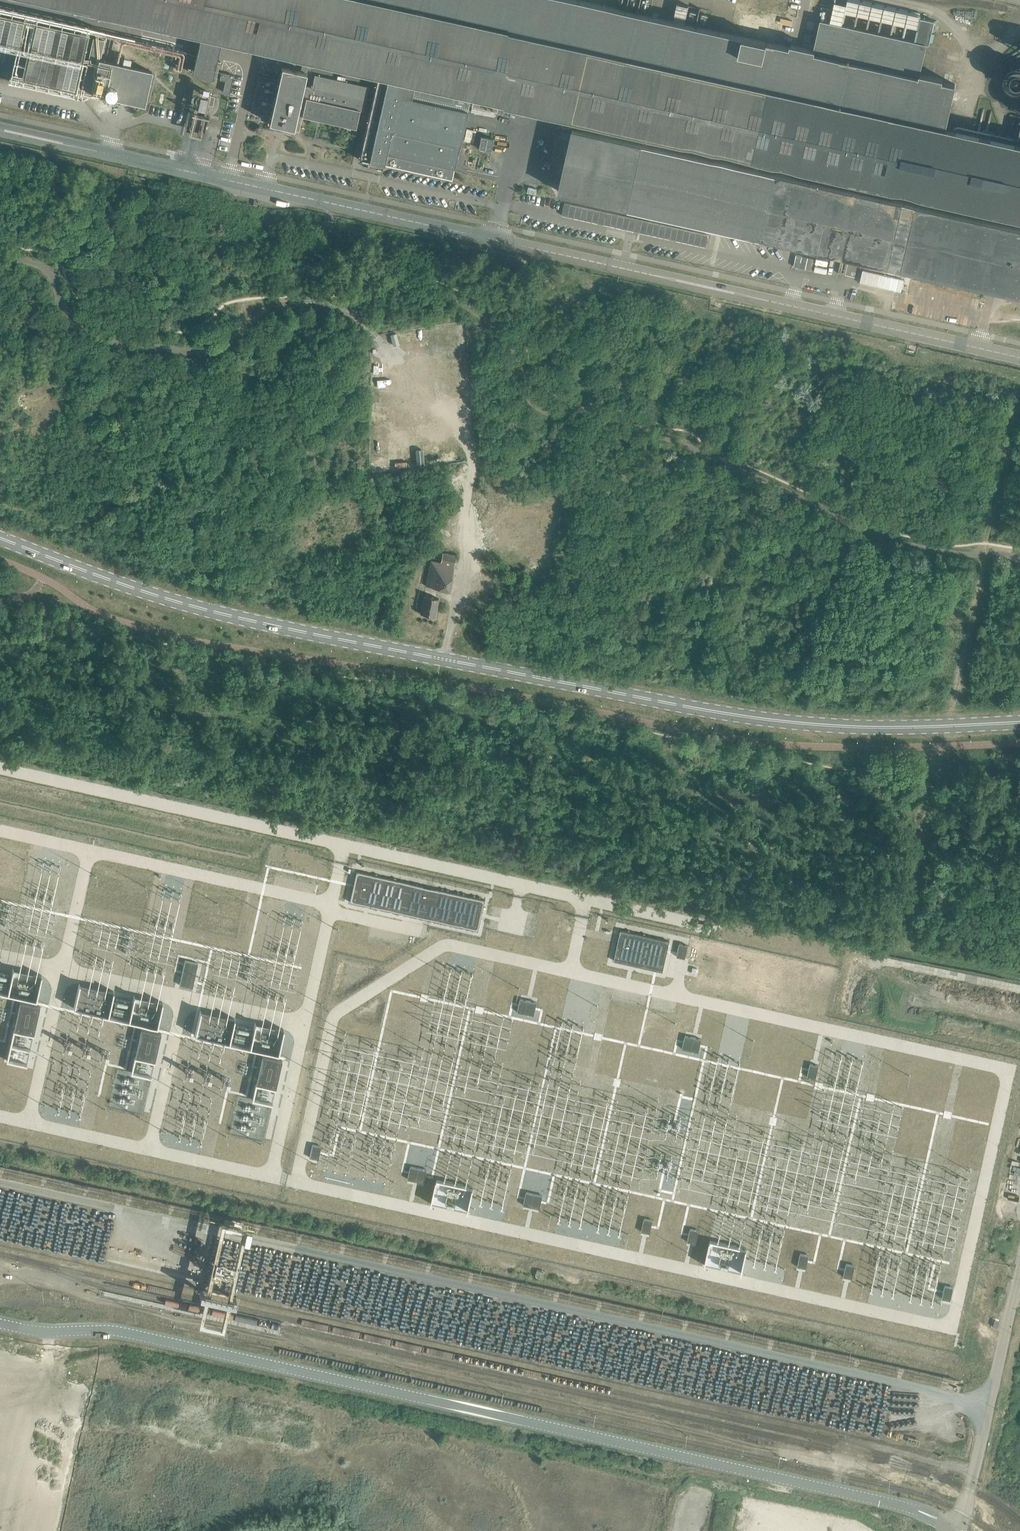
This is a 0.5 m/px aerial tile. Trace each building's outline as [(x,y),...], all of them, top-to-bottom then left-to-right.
[(17,1),(82,15),(83,12),(88,13),(88,12),(89,8),(98,10),(96,19),(106,21),(108,13),(180,29),(186,30),(190,31),(195,32),(199,33),(219,37),(229,40),(228,42),(227,46),(248,51),(249,51),(251,44),(304,56),(308,57),(312,58),(315,59),(322,60),(320,68),(371,80),(373,72),(378,73),(374,92),(359,159),(368,161),(367,167),(376,169),(377,163),(384,165),(451,179),(452,180),(454,171),(458,152),(466,114),(467,113),(471,94),(474,94),(472,106),(496,111),(498,100),(509,102),(508,105),(536,112),(537,108),(542,110),(542,113),(548,114),(549,111),(562,114),(563,122),(564,125),(575,124),(574,128),(573,128),(571,136),(570,141),(563,170),(562,176),(560,186),(559,191),(624,206),(631,207),(639,209),(728,229),(729,229),(734,230),(735,231),(987,287),(996,289),(1011,292),(1013,293),(1014,293),(1019,294),(1019,291),(1019,127),(1016,143),(998,139),(986,136),(971,133),(947,127),(956,84),(942,81),(943,78),(933,76),(919,73),(922,63),(924,53),(926,44),(829,22),(821,20),(819,28),(814,49),(800,46),(791,44),(790,47),(782,45),(778,45),(778,44),(672,21),(665,19),(649,16),(579,0),(17,0),(17,1)] [(778,13),(781,0),(768,0),(766,10),(778,13)] [(742,35),(778,42),(780,30),(775,29),(777,16),(739,8),(734,29),(743,31),(742,35)] [(103,40),(93,38),(81,91),(144,105),(151,72),(99,60),(103,40)] [(259,75),(250,112),(251,112),(252,110),(269,114),(270,115),(270,116),(270,119),(270,118),(269,119),(270,119),(269,124),(293,129),(294,121),(300,123),(302,116),(355,128),(359,111),(363,111),(368,87),(316,75),(313,87),(310,86),(303,85),(305,75),(304,75),(308,57),(304,56),(300,71),(282,67),(281,70),(280,70),(278,79),(259,75)] [(1019,63),(1017,63),(1014,63),(1012,64),(1010,65),(1008,66),(1006,69),(1005,71),(1004,74),(1004,77),(1004,79),(1005,82),(1007,84),(1008,86),(1011,88),(1013,89),(1016,90),(1018,90),(1019,89),(1019,63)] [(229,93),(233,75),(221,72),(219,79),(225,80),(222,91),(229,93)] [(207,103),(213,104),(214,96),(200,93),(197,107),(206,109),(207,103)] [(192,132),(201,134),(206,114),(196,111),(193,125),(192,132)] [(481,136),(478,148),(490,151),(493,139),(481,136)] [(564,203),(561,215),(707,247),(709,235),(564,203)] [(862,270),(860,282),(883,288),(885,281),(886,276),(863,270),(862,270)] [(965,292),(961,303),(978,308),(981,297),(965,292)] [(543,520),(542,526),(555,529),(556,523),(543,520)] [(481,536),(471,534),(470,542),(480,543),(481,536)] [(440,562),(431,560),(426,585),(449,590),(454,565),(456,555),(442,552),(440,562)] [(420,613),(435,616),(438,598),(424,595),(420,613)] [(353,887),(349,902),(365,905),(365,902),(369,903),(369,906),(377,908),(380,908),(390,911),(392,911),(400,913),(403,913),(407,914),(409,915),(417,917),(419,917),(423,918),(428,919),(431,920),(434,920),(447,923),(450,924),(463,927),(466,928),(478,930),(485,900),(483,900),(481,899),(467,896),(465,895),(451,892),(449,892),(435,889),(433,888),(430,888),(425,887),(421,886),(419,885),(415,884),(413,884),(408,883),(406,882),(402,881),(400,881),(393,879),(390,879),(380,877),(378,876),(368,874),(366,873),(356,871),(355,876),(353,887)] [(617,944),(614,961),(629,964),(630,961),(634,961),(634,965),(640,966),(642,967),(647,968),(649,969),(659,971),(661,971),(663,971),(669,941),(667,940),(663,940),(656,938),(654,938),(649,937),(647,936),(633,933),(631,932),(621,930),(619,936),(617,944)] [(679,943),(678,950),(686,951),(688,945),(679,943)] [(678,950),(676,956),(685,958),(686,951),(678,950)] [(185,960),(183,968),(196,971),(198,963),(185,960)] [(183,968),(181,976),(194,979),(196,971),(183,968)] [(181,976),(179,985),(192,988),(194,979),(181,976)] [(720,980),(719,992),(729,993),(730,981),(720,980)] [(79,983),(73,1008),(108,1016),(113,991),(79,983)] [(520,999),(517,1012),(526,1013),(528,1001),(520,999)] [(20,1001),(13,1030),(33,1034),(40,1006),(20,1001)] [(528,1001),(526,1013),(534,1015),(536,1002),(528,1001)] [(200,1010),(194,1035),(229,1043),(234,1018),(200,1010)] [(694,1012),(692,1024),(703,1026),(705,1015),(694,1012)] [(141,1028),(134,1057),(154,1061),(161,1033),(141,1028)] [(685,1036),(682,1048),(690,1050),(693,1037),(685,1036)] [(693,1037),(690,1050),(698,1052),(698,1051),(701,1039),(693,1037)] [(262,1056),(255,1084),(275,1088),(282,1061),(282,1060),(262,1055),(262,1056)] [(810,1064),(807,1076),(815,1078),(818,1065),(810,1064)] [(309,1156),(309,1157),(318,1159),(320,1146),(312,1144),(309,1156)] [(408,1179),(416,1181),(418,1168),(410,1166),(408,1179)] [(418,1168),(416,1181),(424,1183),(427,1170),(418,1168)] [(436,1179),(431,1203),(468,1211),(473,1186),(436,1179)] [(526,1192),(523,1205),(531,1207),(534,1194),(526,1192)] [(534,1194),(531,1207),(539,1208),(542,1196),(534,1194)] [(644,1218),(641,1231),(650,1233),(652,1220),(644,1218)] [(687,1241),(695,1243),(698,1231),(690,1229),(687,1241)] [(710,1240),(704,1264),(742,1272),(747,1247),(710,1240)] [(800,1253),(797,1266),(798,1266),(806,1268),(809,1255),(800,1253)] [(843,1276),(852,1278),(854,1265),(846,1264),(843,1276)] [(945,1285),(942,1298),(950,1300),(953,1287),(945,1285)]
